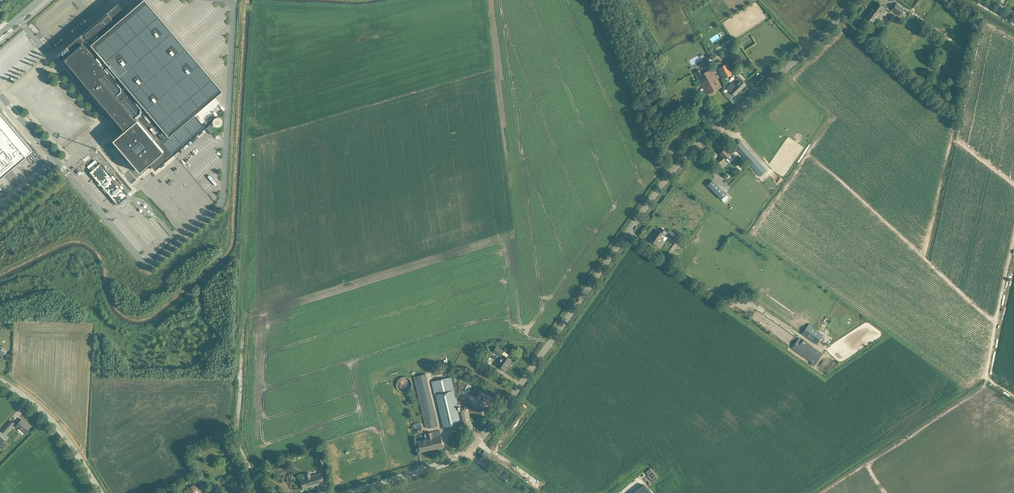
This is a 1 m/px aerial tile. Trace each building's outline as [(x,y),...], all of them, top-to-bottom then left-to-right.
[(59,55),(90,92),(102,106),(117,123),(124,132),(113,141),(129,159),(139,171),(150,162),(155,168),(178,148),(203,127),(201,126),(193,116),(221,91),(202,69),(144,0),(143,0),(124,14),(117,5),(89,29),(59,55)] [(878,2),(866,17),(873,22),(877,16),(879,17),(886,8),(878,2)] [(896,4),(892,10),(899,16),(904,9),(896,4)] [(725,64),(718,68),(723,79),(731,75),(725,64)] [(695,72),(707,95),(722,87),(712,68),(701,74),(699,69),(695,72)] [(732,100),(746,85),(738,77),(735,79),(738,82),(734,85),(732,83),(727,88),(728,89),(725,93),(732,100)] [(26,157),(25,156),(31,151),(32,151),(33,151),(31,150),(12,127),(11,125),(2,115),(1,113),(0,113),(0,179),(26,157)] [(210,135),(215,131),(210,125),(205,129),(210,135)] [(766,171),(741,142),(734,147),(760,176),(766,171)] [(736,155),(731,150),(728,152),(727,151),(727,152),(725,149),(720,153),(723,156),(717,161),(720,165),(726,160),(730,156),(732,158),(736,155)] [(100,164),(90,172),(117,205),(128,196),(122,189),(123,188),(121,186),(120,187),(114,179),(115,179),(107,170),(106,171),(100,164)] [(708,185),(722,200),(727,195),(713,180),(708,185)] [(143,197),(147,202),(151,197),(147,193),(143,197)] [(127,198),(120,203),(126,210),(128,208),(125,204),(129,201),(127,198)] [(657,230),(650,240),(657,245),(664,235),(671,240),(674,236),(661,227),(659,231),(657,230)] [(141,233),(137,237),(146,246),(153,239),(145,231),(142,234),(141,233)] [(129,243),(134,252),(139,250),(134,241),(129,243)] [(812,327),(806,336),(817,344),(823,335),(812,327)] [(796,350),(795,350),(815,364),(823,354),(803,340),(796,350)] [(498,365),(505,370),(511,360),(504,355),(504,356),(502,355),(504,352),(496,347),(493,351),(500,356),(503,358),(498,365)] [(426,374),(414,377),(426,428),(438,425),(426,374)] [(463,410),(458,411),(456,402),(457,402),(456,398),(455,398),(453,390),(454,390),(451,377),(432,381),(435,394),(436,394),(444,428),(466,423),(463,410)] [(517,411),(512,422),(517,424),(522,414),(517,411)] [(33,428),(23,420),(16,429),(21,433),(23,431),(28,435),(33,428)] [(11,422),(6,428),(3,431),(5,433),(8,430),(14,424),(11,422)] [(421,423),(414,424),(416,433),(423,432),(421,423)] [(444,448),(441,435),(440,430),(427,433),(428,439),(418,442),(420,452),(431,450),(431,451),(444,448)] [(322,464),(322,466),(325,465),(323,456),(316,458),(318,466),(322,464)] [(656,476),(651,469),(646,472),(648,475),(647,475),(653,482),(658,478),(656,476)] [(324,483),(321,473),(312,476),(312,477),(310,476),(309,473),(304,475),(305,478),(300,480),(302,488),(312,485),(312,486),(324,483)] [(184,491),(186,492),(202,492),(195,483),(184,491)] [(635,484),(624,492),(642,492),(635,484)]
